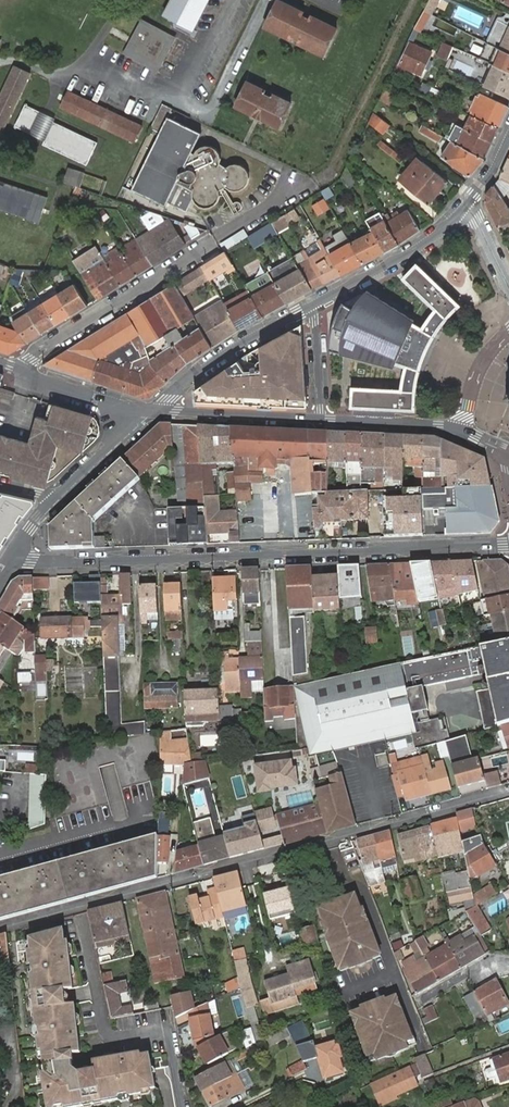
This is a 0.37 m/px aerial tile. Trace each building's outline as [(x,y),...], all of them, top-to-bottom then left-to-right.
[(209,0),(172,0),(165,14),(194,29),(209,0)] [(339,27),(315,16),(313,20),(302,15),(304,11),(282,0),(279,0),(266,27),(291,39),(293,36),(301,40),(299,43),(326,55),(339,27)] [(433,5),(429,3),(425,11),(432,14),(436,6),(433,5)] [(159,71),(177,36),(142,19),(124,54),(159,71)] [(501,48),(508,52),(508,32),(501,48)] [(449,61),(455,46),(446,42),(439,57),(449,61)] [(410,46),(407,45),(396,68),(405,72),(406,68),(422,75),(424,69),(429,59),(432,53),(411,43),(410,46)] [(501,48),(493,64),(508,71),(508,52),(501,48)] [(484,64),(485,60),(478,57),(475,62),(483,66),(484,64)] [(429,59),(424,69),(428,71),(432,61),(429,59)] [(493,64),(489,62),(488,66),(490,67),(482,85),(508,98),(508,71),(493,64)] [(30,74),(14,66),(0,96),(0,138),(30,74)] [(426,83),(421,91),(431,96),(437,99),(448,78),(442,75),(435,87),(426,83)] [(281,128),(293,103),(275,94),(274,98),(264,93),(265,89),(248,82),(237,107),(281,128)] [(384,87),(378,101),(393,107),(399,94),(384,87)] [(142,126),(68,91),(61,108),(135,142),(142,126)] [(499,128),(508,106),(481,93),(479,97),(484,99),(478,114),(472,111),(470,115),(472,115),(499,128)] [(484,99),(479,97),(476,95),(470,110),(472,111),(478,114),(484,99)] [(227,168),(221,164),(222,159),(220,154),(217,150),(213,147),(207,146),(202,147),(198,151),(196,154),(192,153),(202,134),(169,117),(173,109),(163,104),(151,128),(161,133),(133,189),(166,206),(168,202),(187,212),(194,199),(196,203),(200,207),(205,208),(211,208),(216,205),(219,201),(220,196),(220,191),(227,187),(235,191),(241,191),(246,188),(249,183),(250,179),(249,173),(246,169),(242,166),(237,165),(231,166),(227,168)] [(29,133),(39,112),(25,105),(15,126),(29,133)] [(53,123),(55,119),(39,112),(29,133),(45,140),(53,123)] [(425,123),(434,128),(440,120),(431,114),(425,123)] [(386,126),(373,115),(370,121),(382,131),(386,126)] [(492,143),(499,128),(472,115),(470,118),(475,120),(470,131),(492,143)] [(465,128),(470,131),(475,120),(470,118),(465,128)] [(87,165),(97,143),(53,123),(45,140),(43,144),(87,165)] [(484,158),(492,143),(470,131),(465,128),(457,124),(448,139),(458,144),(484,158)] [(443,137),(423,125),(419,131),(440,142),(443,137)] [(381,141),(378,145),(400,163),(403,159),(381,141)] [(469,178),(484,158),(458,144),(452,142),(449,146),(453,148),(447,157),(443,154),(441,158),(469,178)] [(449,146),(443,154),(447,157),(453,148),(449,146)] [(409,169),(439,195),(448,183),(418,158),(409,169)] [(500,178),(508,183),(508,158),(500,178)] [(80,188),(85,174),(69,168),(64,182),(78,187),(80,188)] [(356,184),(346,169),(342,178),(348,188),(356,184)] [(429,206),(439,195),(409,169),(399,181),(429,206)] [(494,185),(487,193),(486,202),(498,227),(508,222),(508,207),(508,206),(507,204),(494,185)] [(330,197),(327,189),(322,192),(326,199),(330,197)] [(313,205),(319,214),(327,209),(322,200),(313,205)] [(295,209),(272,223),(279,234),(302,219),(295,209)] [(398,244),(420,230),(409,212),(392,221),(386,211),(380,214),(382,216),(384,221),(398,244)] [(371,228),(384,221),(382,216),(368,224),(371,228)] [(169,255),(185,245),(171,223),(167,221),(153,230),(155,233),(169,255)] [(385,252),(398,244),(384,221),(371,228),(373,231),(385,252)] [(276,230),(272,223),(249,237),(255,249),(279,234),(276,230)] [(155,233),(153,230),(138,240),(140,243),(153,265),(169,255),(155,233)] [(362,263),(385,252),(373,231),(351,244),(362,263)] [(240,253),(250,271),(254,271),(262,266),(262,265),(248,240),(233,249),(237,255),(240,253)] [(124,253),(137,275),(153,265),(140,243),(137,245),(139,248),(129,255),(127,251),(124,253)] [(342,274),(362,263),(351,244),(330,256),(342,274)] [(139,248),(137,245),(127,251),(129,255),(139,248)] [(96,246),(73,261),(86,281),(92,277),(87,269),(104,259),(96,246)] [(323,284),(342,274),(330,256),(324,246),(321,248),(323,252),(310,259),(323,284)] [(231,260),(226,252),(222,254),(202,266),(208,275),(231,260)] [(107,264),(121,285),(137,275),(124,253),(120,255),(122,259),(113,265),(111,261),(107,264)] [(120,255),(111,261),(113,265),(122,259),(120,255)] [(92,277),(104,296),(121,285),(107,264),(104,259),(87,269),(92,277)] [(313,289),(323,284),(310,259),(297,266),(300,270),(302,270),(313,289)] [(451,314),(459,305),(418,265),(405,278),(437,309),(447,319),(451,314)] [(175,284),(183,296),(200,285),(198,282),(208,276),(208,275),(202,266),(175,284)] [(289,276),(300,270),(297,266),(286,271),(289,276)] [(50,279),(65,270),(44,270),(50,279)] [(287,303),(313,289),(302,270),(300,270),(289,276),(276,284),(287,303)] [(104,296),(92,277),(86,281),(88,283),(92,282),(96,287),(92,290),(98,299),(104,296)] [(60,295),(76,285),(73,280),(57,290),(60,295)] [(165,336),(171,332),(178,328),(195,318),(175,284),(128,313),(141,335),(146,347),(165,336)] [(287,303),(276,284),(252,296),(264,317),(287,303)] [(72,315),(89,305),(76,285),(60,295),(72,315)] [(57,325),(72,315),(60,295),(57,290),(41,300),(44,305),(57,325)] [(428,347),(434,336),(423,330),(413,324),(415,321),(368,291),(363,297),(361,295),(349,301),(348,303),(346,302),(341,308),(337,314),(335,322),(335,329),(336,330),(335,331),(339,345),(342,345),(342,352),(395,366),(396,363),(407,366),(419,371),(423,359),(428,347)] [(264,317),(252,296),(250,292),(247,293),(250,299),(238,306),(235,300),(226,305),(240,330),(264,317)] [(247,293),(235,300),(238,306),(250,299),(247,293)] [(44,305),(41,300),(26,310),(29,314),(44,305)] [(203,316),(196,320),(201,328),(212,348),(240,330),(226,305),(224,303),(217,307),(215,305),(201,313),(203,316)] [(29,314),(42,334),(57,325),(44,305),(29,314)] [(439,328),(447,319),(437,309),(436,311),(429,320),(423,330),(434,336),(439,328)] [(20,333),(27,344),(42,334),(29,314),(26,310),(12,319),(20,333)] [(141,335),(128,313),(62,353),(64,358),(60,371),(92,381),(99,360),(132,339),(137,350),(139,349),(141,355),(147,352),(146,347),(141,335)] [(276,408),(307,410),(301,325),(253,351),(240,361),(246,407),(276,408)] [(10,355),(27,344),(20,333),(0,327),(0,351),(10,355)] [(189,363),(212,348),(201,328),(184,338),(178,328),(171,332),(189,363)] [(167,382),(189,363),(171,332),(165,336),(171,346),(150,359),(153,365),(167,382)] [(139,359),(142,357),(141,355),(139,349),(137,350),(132,339),(99,360),(92,381),(109,387),(116,365),(106,362),(113,357),(115,361),(119,359),(118,357),(126,352),(127,354),(135,351),(139,359)] [(43,365),(60,371),(64,358),(62,353),(43,365)] [(109,387),(124,392),(131,370),(133,361),(128,359),(125,368),(116,365),(109,387)] [(197,404),(246,407),(240,361),(196,390),(197,404)] [(144,398),(151,396),(167,382),(153,365),(142,374),(131,370),(124,392),(144,398)] [(418,376),(419,371),(407,366),(407,368),(405,373),(403,383),(403,385),(403,391),(416,391),(416,385),(417,380),(418,376)] [(0,388),(0,396),(14,399),(16,393),(0,388)] [(353,407),(415,410),(415,408),(416,391),(403,391),(353,388),(353,407)] [(96,440),(99,435),(99,430),(99,426),(99,424),(98,422),(96,420),(93,418),(54,406),(50,418),(36,414),(30,439),(0,432),(0,474),(20,478),(21,472),(28,473),(28,480),(41,483),(44,482),(47,482),(50,481),(52,480),(96,440)] [(161,424),(123,460),(138,477),(170,448),(173,448),(172,425),(161,424)] [(190,508),(205,508),(204,496),(215,496),(213,476),(218,476),(217,464),(214,427),(184,426),(172,425),(173,448),(175,468),(187,468),(190,508)] [(234,463),(234,457),(232,428),(214,427),(217,464),(234,463)] [(308,432),(232,428),(234,457),(234,463),(235,473),(237,494),(237,503),(252,502),(250,484),(263,483),(262,469),(275,469),(275,463),(284,464),(284,459),(294,459),(294,466),(293,468),(295,496),(297,496),(313,495),(313,494),(311,461),(308,432)] [(328,433),(308,432),(311,461),(313,494),(328,493),(328,473),(315,474),(314,465),(328,464),(328,463),(328,433)] [(328,433),(328,463),(332,463),(332,459),(343,459),(343,463),(347,464),(347,461),(347,433),(328,433)] [(347,464),(348,492),(361,492),(363,434),(347,433),(347,461),(347,464)] [(361,492),(367,491),(384,491),(385,436),(363,434),(361,492)] [(385,436),(384,491),(403,490),(404,467),(405,436),(385,436)] [(405,436),(404,467),(417,467),(416,476),(424,477),(424,476),(424,437),(405,436)] [(435,438),(424,437),(424,476),(435,476),(435,462),(442,462),(442,441),(435,438)] [(442,483),(443,489),(460,488),(458,448),(442,441),(442,462),(442,482),(442,483)] [(460,488),(492,485),(486,459),(458,448),(460,488)] [(94,522),(140,479),(138,477),(123,460),(111,471),(87,494),(62,517),(50,528),(51,550),(95,548),(95,537),(94,522)] [(177,509),(190,508),(187,468),(175,468),(177,509)] [(229,495),(237,494),(235,473),(229,473),(229,495)] [(448,535),(491,535),(500,522),(493,496),(492,485),(460,488),(443,489),(434,489),(424,489),(423,490),(424,510),(448,510),(448,535)] [(315,523),(316,530),(320,530),(323,526),(323,522),(335,521),(336,520),(354,520),(353,519),(368,518),(367,491),(361,492),(348,492),(328,493),(313,494),(313,495),(315,523)] [(0,493),(0,553),(16,527),(34,505),(33,500),(0,493)] [(232,543),(240,543),(239,526),(238,513),(221,514),(220,495),(215,496),(204,496),(205,508),(206,515),(207,534),(231,532),(232,543)] [(421,495),(386,496),(387,537),(423,536),(421,495)] [(207,534),(206,515),(205,508),(190,508),(177,509),(168,509),(170,545),(208,544),(207,534)] [(367,520),(353,521),(354,531),(368,530),(367,520)] [(95,548),(105,548),(105,537),(95,537),(95,548)] [(508,595),(508,568),(508,565),(502,560),(484,561),(492,599),(508,595)] [(475,561),(443,562),(432,562),(439,598),(439,600),(478,592),(475,561)] [(432,562),(410,563),(419,602),(439,598),(432,562)] [(410,563),(390,564),(394,592),(394,595),(395,601),(406,599),(407,604),(419,602),(410,563)] [(361,564),(338,566),(339,580),(340,599),(362,597),(361,564)] [(390,564),(366,565),(372,602),(385,600),(388,607),(396,605),(395,601),(394,595),(394,592),(390,564)] [(312,567),(287,568),(289,610),(314,607),(312,578),(312,567)] [(247,569),(243,570),(244,593),(244,603),(261,602),(260,592),(260,590),(259,569),(247,569)] [(214,579),(214,590),(216,618),(221,618),(233,617),(233,613),(234,610),(233,600),(237,600),(236,570),(229,570),(230,579),(227,579),(214,579)] [(213,571),(200,571),(201,590),(214,590),(214,579),(213,571)] [(101,577),(102,605),(124,605),(124,604),(131,604),(131,595),(131,574),(121,574),(121,595),(107,596),(107,590),(106,588),(106,585),(107,584),(107,576),(101,577)] [(0,605),(0,611),(3,613),(14,620),(17,615),(21,608),(18,607),(21,601),(34,601),(33,589),(33,577),(20,578),(14,582),(0,605)] [(48,577),(33,577),(33,589),(48,589),(48,577)] [(312,578),(314,607),(314,610),(340,609),(340,599),(339,580),(329,581),(326,581),(322,581),(322,577),(312,578)] [(97,583),(75,584),(75,603),(90,603),(98,603),(97,583)] [(172,583),(165,584),(166,611),(166,620),(183,619),(182,616),(181,585),(173,585),(172,583)] [(146,614),(158,613),(157,585),(141,586),(142,618),(142,622),(147,621),(147,618),(146,618),(146,614)] [(493,615),(508,612),(508,595),(492,599),(482,601),(485,617),(493,615)] [(104,657),(107,738),(146,734),(145,721),(122,724),(119,656),(119,655),(118,624),(124,624),(124,615),(127,614),(127,607),(124,607),(124,605),(102,605),(102,607),(103,627),(104,644),(104,657)] [(440,626),(444,626),(446,625),(443,610),(437,610),(440,626)] [(508,641),(508,612),(493,615),(499,643),(508,641)] [(9,650),(12,652),(18,656),(22,649),(23,647),(23,646),(22,643),(21,643),(20,642),(18,640),(16,639),(19,635),(26,640),(26,651),(36,651),(36,642),(35,638),(36,635),(24,627),(14,620),(3,613),(0,617),(0,644),(9,650)] [(291,629),(294,676),(308,674),(304,617),(290,618),(291,629)] [(84,618),(76,618),(43,619),(43,638),(68,637),(85,637),(84,627),(91,627),(91,621),(89,621),(84,622),(84,618)] [(438,627),(441,641),(447,639),(444,626),(440,626),(438,627)] [(376,627),(365,628),(366,643),(377,642),(376,627)] [(262,632),(246,633),(246,642),(248,642),(262,641),(262,632)] [(85,637),(68,637),(68,645),(85,645),(85,637)] [(183,639),(172,640),(172,652),(183,651),(183,639)] [(249,658),(240,658),(241,680),(241,691),(242,695),(250,695),(249,680),(264,679),(263,658),(262,641),(248,642),(249,655),(253,655),(253,658),(249,658)] [(499,643),(481,647),(482,652),(427,664),(426,658),(404,662),(402,663),(407,691),(412,690),(424,687),(479,675),(477,667),(485,666),(490,688),(476,691),(485,730),(498,726),(503,725),(508,723),(508,641),(499,643)] [(4,650),(10,655),(12,652),(9,650),(0,644),(0,656),(4,650)] [(241,680),(240,658),(229,659),(229,652),(220,653),(221,665),(222,665),(225,665),(226,691),(241,691),(241,680)] [(36,673),(47,672),(47,655),(36,656),(36,673)] [(308,755),(412,734),(410,720),(419,718),(418,715),(429,712),(424,687),(412,690),(407,691),(402,663),(318,681),(296,687),(308,755)] [(30,673),(19,673),(19,682),(31,682),(30,673)] [(177,684),(144,685),(145,708),(156,708),(179,708),(177,684)] [(286,720),(296,720),(295,705),(291,705),(290,688),(290,686),(283,687),(275,687),(275,690),(268,691),(268,693),(265,693),(266,721),(274,721),(274,717),(285,716),(286,720)] [(219,690),(185,691),(186,714),(187,727),(203,726),(208,721),(220,721),(220,712),(219,690)] [(233,724),(232,706),(221,706),(222,724),(233,724)] [(242,713),(242,709),(235,709),(236,723),(243,723),(242,713)] [(251,713),(242,713),(243,723),(252,723),(251,713)] [(424,730),(422,717),(419,718),(410,720),(412,734),(412,736),(415,747),(417,750),(419,750),(430,746),(438,744),(446,741),(450,740),(447,729),(440,730),(438,718),(424,721),(426,730),(424,730)] [(445,717),(438,718),(440,730),(447,729),(445,717)] [(159,725),(146,726),(146,734),(159,732),(159,725)] [(503,725),(498,726),(500,732),(504,730),(508,746),(508,725),(503,727),(503,725)] [(161,732),(161,742),(160,764),(185,765),(185,764),(192,763),(191,755),(189,744),(188,739),(171,742),(171,731),(161,732)] [(450,756),(459,788),(485,781),(480,759),(473,761),(467,736),(450,740),(446,741),(450,756)] [(450,756),(446,741),(438,744),(442,759),(450,756)] [(191,755),(192,763),(203,762),(201,754),(191,755)] [(424,766),(432,794),(451,789),(443,762),(436,763),(438,769),(432,771),(428,757),(422,758),(424,766)] [(407,801),(432,794),(424,766),(422,758),(417,760),(419,767),(410,770),(408,765),(398,767),(399,774),(394,775),(393,776),(396,788),(403,787),(407,801)] [(293,761),(257,765),(260,792),(300,787),(297,767),(294,768),(293,761)] [(184,775),(184,785),(209,778),(204,762),(203,762),(192,763),(185,764),(185,765),(184,775)] [(311,769),(314,780),(341,773),(337,762),(311,769)] [(27,765),(26,773),(31,773),(38,774),(39,766),(27,765)] [(485,776),(488,789),(502,785),(498,772),(485,776)] [(38,774),(31,773),(30,822),(22,822),(22,829),(31,830),(46,824),(47,775),(38,774)] [(320,805),(327,832),(355,824),(341,773),(314,780),(318,796),(320,804),(320,805)] [(257,824),(224,833),(224,836),(231,858),(286,843),(283,835),(263,841),(261,832),(281,826),(278,816),(275,805),(253,811),(257,824)] [(286,843),(327,832),(320,805),(278,816),(281,826),(283,835),(286,843)] [(471,808),(457,812),(460,830),(461,832),(476,829),(471,808)] [(210,815),(193,819),(199,843),(199,847),(204,865),(217,862),(216,858),(221,856),(222,860),(226,859),(231,858),(224,836),(220,837),(216,838),(210,815)] [(454,820),(431,826),(437,855),(438,858),(464,851),(462,841),(461,832),(460,830),(458,819),(454,820)] [(169,826),(159,825),(158,835),(168,838),(169,826)] [(431,826),(415,830),(421,860),(437,855),(431,826)] [(391,830),(374,835),(380,862),(382,869),(397,864),(396,856),(391,830)] [(421,860),(415,830),(399,835),(405,860),(410,859),(409,855),(415,853),(416,862),(421,861),(421,860)] [(465,855),(468,853),(470,864),(478,877),(497,865),(496,862),(486,846),(484,844),(482,834),(462,841),(464,851),(465,855)] [(158,874),(158,862),(158,835),(0,879),(0,918),(4,916),(77,896),(131,882),(146,878),(158,874)] [(168,838),(158,835),(158,862),(159,862),(168,862),(169,862),(170,838),(168,838)] [(374,835),(357,839),(364,862),(364,865),(361,866),(370,888),(373,896),(389,891),(386,882),(382,869),(380,862),(374,835)] [(177,853),(175,874),(204,865),(199,847),(177,853)] [(454,871),(441,874),(441,875),(442,881),(445,880),(450,904),(465,900),(467,911),(475,907),(469,872),(455,875),(454,871)] [(239,872),(214,878),(217,888),(222,911),(247,905),(242,884),(241,881),(239,872)] [(491,886),(473,896),(475,907),(476,906),(496,895),(491,886)] [(222,911),(217,888),(207,891),(209,898),(199,900),(198,896),(189,898),(196,923),(205,921),(224,917),(223,914),(222,911)] [(290,889),(265,895),(271,920),(296,913),(290,889)] [(166,891),(137,899),(150,958),(156,983),(185,978),(166,891)] [(323,924),(329,940),(331,939),(336,953),(334,954),(340,969),(348,966),(349,968),(358,965),(357,962),(363,960),(363,963),(372,959),(371,957),(380,954),(363,908),(361,910),(355,894),(319,908),(325,923),(323,924)] [(100,908),(88,911),(90,920),(93,933),(95,940),(96,947),(109,945),(114,938),(119,942),(131,940),(123,902),(111,905),(109,909),(105,910),(100,908)] [(467,911),(466,912),(479,932),(481,936),(491,931),(476,906),(475,907),(467,911)] [(449,912),(451,921),(460,915),(458,910),(449,912)] [(224,917),(205,921),(207,927),(212,925),(213,929),(226,926),(224,917)] [(304,949),(319,945),(315,927),(300,931),(303,943),(304,949)] [(42,1052),(43,1065),(71,1062),(71,1061),(72,1061),(71,1053),(79,1052),(74,1005),(65,1005),(54,1007),(52,992),(64,991),(73,990),(68,942),(65,942),(64,929),(30,938),(32,952),(28,952),(29,965),(33,967),(33,973),(28,976),(30,993),(34,992),(36,994),(37,1001),(38,1008),(36,1010),(32,1011),(34,1028),(38,1027),(39,1029),(40,1037),(39,1039),(40,1052),(42,1052)] [(297,932),(289,934),(291,943),(299,941),(297,932)] [(445,940),(448,944),(462,968),(486,954),(475,935),(465,941),(460,932),(445,940)] [(475,935),(486,954),(490,951),(481,936),(479,932),(475,935)] [(0,935),(0,967),(10,966),(7,934),(0,935)] [(423,936),(416,940),(416,941),(439,981),(462,968),(448,944),(443,946),(445,950),(430,959),(428,956),(431,954),(427,948),(429,947),(423,936)] [(403,945),(402,941),(392,945),(394,950),(403,945)] [(439,981),(416,941),(411,944),(417,955),(418,956),(420,954),(422,959),(417,962),(414,956),(402,963),(406,968),(403,970),(417,994),(439,981)] [(235,962),(246,959),(244,948),(232,951),(235,962)] [(395,952),(394,952),(397,961),(403,959),(399,949),(395,952)] [(251,982),(246,959),(235,962),(238,978),(241,987),(253,1027),(257,1043),(264,1040),(254,1006),(258,1005),(251,982)] [(260,1001),(264,1015),(299,1004),(297,996),(295,988),(315,982),(308,960),(287,967),(289,974),(265,981),(270,998),(260,1001)] [(33,967),(29,965),(24,966),(25,974),(28,976),(33,973),(33,967)] [(111,972),(102,974),(104,985),(109,1008),(111,1018),(124,1016),(135,1014),(133,1005),(123,1007),(120,994),(130,992),(128,981),(113,983),(111,972)] [(229,992),(241,987),(238,978),(225,984),(229,992)] [(496,979),(474,992),(486,1013),(487,1015),(508,1003),(496,979)] [(315,982),(295,988),(297,996),(318,989),(315,982)] [(54,1007),(65,1005),(64,991),(52,992),(54,1007)] [(486,1013),(474,992),(465,997),(476,1019),(486,1013)] [(171,997),(173,1006),(187,1003),(185,994),(171,997)] [(386,998),(378,1002),(379,1004),(373,1007),(372,1004),(364,1007),(365,1009),(354,1013),(362,1034),(370,1056),(377,1053),(379,1059),(407,1049),(405,1042),(412,1040),(407,1027),(396,997),(387,1001),(386,998)] [(146,1012),(158,1009),(160,1009),(158,999),(144,1002),(146,1012)] [(190,1011),(193,1010),(191,1002),(187,1003),(173,1006),(176,1018),(190,1011)] [(199,1047),(214,1039),(208,1003),(193,1010),(190,1011),(196,1048),(199,1047)] [(438,1018),(432,1005),(425,1010),(428,1017),(423,1019),(425,1024),(438,1018)] [(305,1038),(297,1023),(288,1028),(291,1035),(295,1043),(305,1038)] [(409,1026),(407,1027),(412,1040),(414,1046),(417,1045),(409,1026)] [(35,1039),(39,1039),(40,1037),(39,1029),(38,1027),(34,1028),(31,1030),(32,1038),(35,1039)] [(257,1043),(253,1027),(241,1030),(247,1049),(255,1045),(257,1043)] [(291,1035),(288,1028),(279,1032),(283,1040),(291,1035)] [(236,1049),(227,1032),(214,1039),(199,1047),(208,1065),(229,1053),(236,1049)] [(370,1063),(372,1062),(370,1056),(362,1034),(359,1035),(370,1063)] [(414,1046),(412,1040),(405,1042),(407,1049),(414,1046)] [(341,1052),(338,1042),(316,1048),(325,1078),(344,1073),(340,1057),(338,1052),(341,1052)] [(243,1051),(236,1055),(239,1061),(258,1051),(255,1045),(247,1049),(243,1051)] [(372,1062),(379,1059),(377,1053),(370,1056),(372,1062)] [(413,1058),(422,1078),(434,1073),(425,1053),(413,1058)] [(43,1065),(44,1065),(44,1074),(45,1076),(47,1086),(50,1106),(56,1106),(57,1106),(64,1105),(66,1106),(80,1106),(85,1106),(84,1102),(86,1100),(95,1098),(100,1097),(102,1100),(103,1103),(120,1100),(119,1097),(121,1094),(128,1093),(130,1095),(143,1093),(143,1090),(156,1088),(153,1071),(163,1068),(161,1058),(151,1060),(150,1055),(142,1057),(141,1054),(93,1063),(95,1072),(80,1075),(72,1068),(71,1062),(43,1065)] [(494,1059),(494,1060),(490,1062),(492,1067),(486,1069),(485,1072),(487,1077),(490,1079),(495,1077),(497,1082),(501,1080),(502,1082),(508,1080),(508,1054),(494,1059)] [(197,1079),(203,1092),(237,1074),(230,1061),(197,1079)] [(307,1069),(303,1061),(288,1068),(292,1077),(307,1069)] [(414,1078),(409,1067),(377,1082),(371,1084),(381,1105),(397,1098),(395,1096),(392,1088),(414,1078)] [(237,1074),(203,1092),(211,1106),(235,1094),(244,1089),(239,1077),(237,1074)] [(418,1085),(414,1078),(392,1088),(395,1096),(418,1085)] [(433,1079),(424,1082),(427,1088),(435,1085),(433,1079)] [(130,1098),(130,1095),(128,1093),(121,1094),(119,1097),(120,1100),(122,1102),(129,1101),(130,1098)] [(454,1106),(482,1106),(479,1100),(476,1098),(464,1103),(454,1106)]
